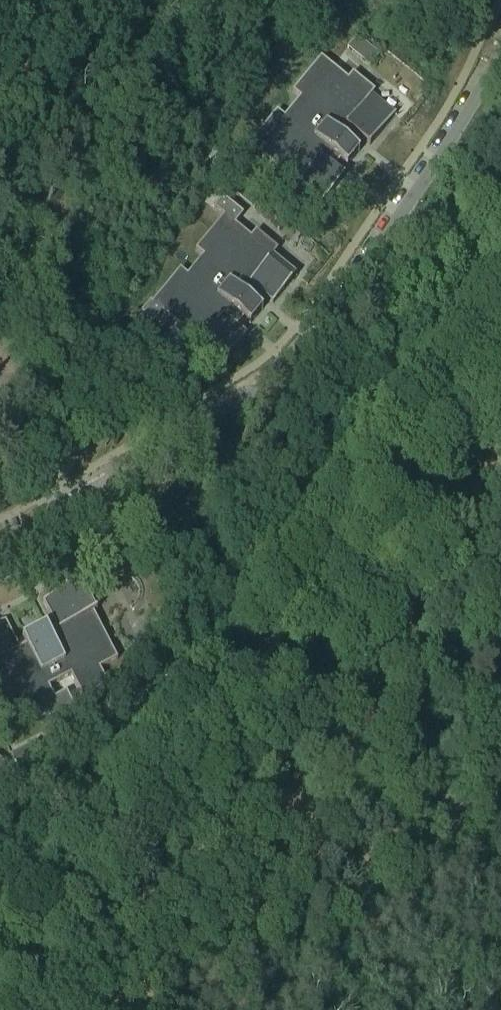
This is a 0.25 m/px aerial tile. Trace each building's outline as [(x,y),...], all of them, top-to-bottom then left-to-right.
[(379,55),(357,37),(348,49),(370,67),(379,55)] [(284,117),(277,111),(248,146),(275,168),(270,174),(293,193),(298,187),(320,205),(317,208),(318,209),(344,177),(334,169),(340,161),(347,166),(360,151),(353,145),(360,138),(370,146),(396,114),(395,113),(392,116),(370,98),(375,92),(353,74),(348,80),(321,58),(292,93),(300,99),(284,117)] [(241,181),(232,192),(255,211),(264,199),(241,181)] [(187,275),(180,270),(151,304),(178,326),(173,332),(196,351),(201,345),(224,364),(248,335),(237,327),(244,319),(250,325),(263,309),(257,303),(263,296),(273,304),(297,275),(273,256),(278,250),(256,232),(251,238),(224,216),(196,251),(203,257),(187,275)] [(0,624),(0,699),(8,715),(26,706),(35,723),(61,710),(48,686),(70,675),(83,699),(108,685),(99,668),(117,658),(93,613),(97,611),(96,609),(92,611),(77,581),(80,579),(79,577),(43,603),(56,629),(50,633),(46,626),(22,638),(26,645),(19,648),(6,622),(0,624)] [(44,754),(37,740),(11,754),(18,768),(44,754)]
